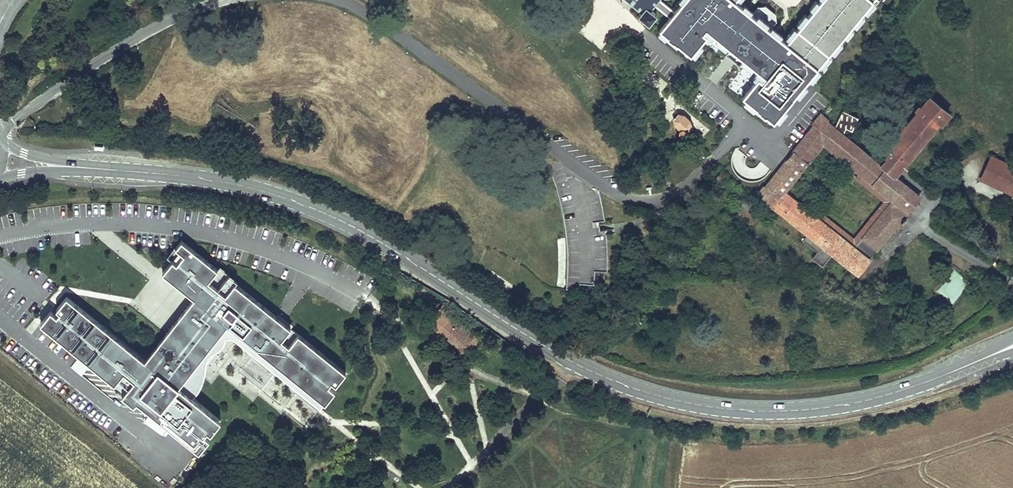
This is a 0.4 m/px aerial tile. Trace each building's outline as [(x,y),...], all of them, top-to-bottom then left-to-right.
[(641,4),(638,8),(649,17),(657,7),(653,4),(657,0),(636,0),(641,4)] [(775,47),(770,43),(767,47),(763,44),(757,50),(754,48),(770,29),(744,8),(750,0),(704,0),(702,3),(697,0),(658,0),(719,50),(711,59),(726,72),(730,67),(759,91),(762,88),(769,95),(798,62),(817,77),(833,59),(794,26),(775,47)] [(771,205),(808,233),(832,255),(856,271),(905,210),(918,192),(894,173),(934,120),(936,122),(947,109),(924,89),(880,142),(886,146),(877,158),(842,131),(845,125),(850,128),(857,114),(842,106),(847,93),(836,86),(821,110),(819,108),(752,191),(771,205)] [(669,104),(670,110),(677,117),(676,122),(676,123),(678,126),(681,127),(685,123),(688,125),(690,125),(692,120),(692,114),(690,109),(687,104),(683,100),(679,99),(675,99),(672,101),(669,104)] [(992,158),(980,181),(1012,197),(1012,169),(992,158)] [(604,217),(598,186),(548,162),(561,201),(566,245),(565,284),(579,285),(579,279),(593,280),(594,270),(594,266),(606,268),(605,226),(599,227),(598,217),(604,217)] [(715,175),(720,179),(726,172),(721,168),(715,175)] [(889,197),(857,171),(853,175),(881,198),(853,235),(823,211),(819,216),(854,244),(889,197)] [(698,193),(689,204),(696,210),(708,195),(705,193),(702,196),(698,193)] [(754,211),(762,219),(767,214),(759,206),(754,211)] [(768,229),(756,218),(751,224),(763,235),(768,229)] [(832,255),(808,233),(801,241),(815,253),(810,258),(821,267),(832,255)] [(187,245),(164,273),(191,294),(224,320),(325,400),(348,371),(187,245)] [(952,304),(968,284),(954,272),(937,293),(952,304)] [(65,294),(42,324),(195,445),(219,415),(176,381),(143,354),(65,294)] [(191,294),(143,354),(176,381),(224,320),(191,294)] [(467,358),(477,348),(470,341),(474,336),(441,306),(426,321),(467,358)]
